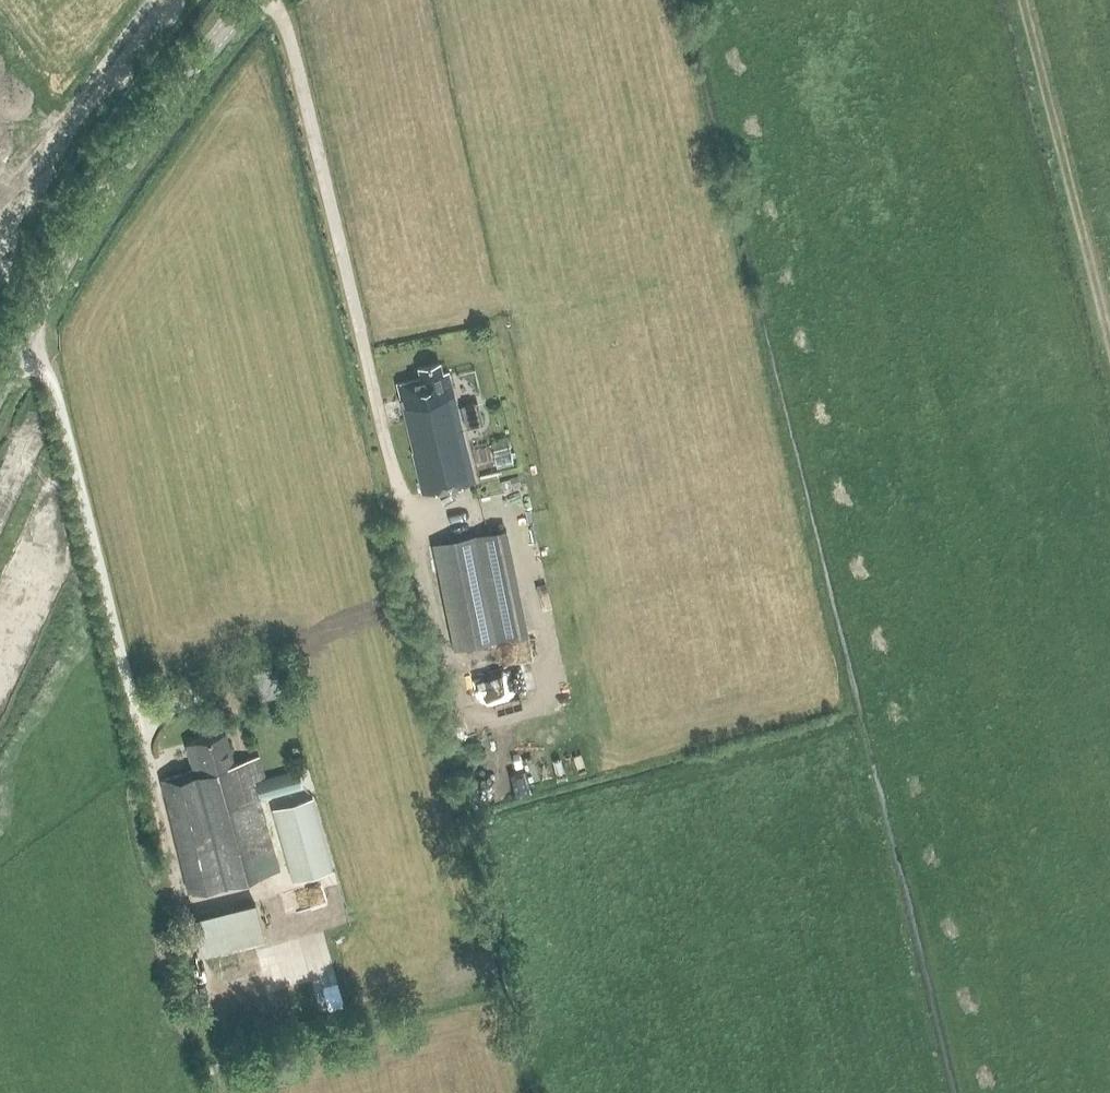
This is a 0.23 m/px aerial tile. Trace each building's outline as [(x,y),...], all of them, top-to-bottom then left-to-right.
[(474,481),(465,446),(447,373),(441,374),(439,364),(420,369),(422,379),(397,384),(402,403),(401,404),(423,493),(474,481)] [(467,405),(473,425),(488,421),(482,400),(467,405)] [(498,641),(476,534),(431,544),(453,650),(498,641)] [(188,892),(273,873),(279,871),(260,799),(302,788),(297,768),(265,777),(259,755),(234,761),(227,731),(186,742),(193,770),(161,778),(188,892)] [(334,868),(312,797),(272,809),(293,881),(334,868)] [(254,903),(194,918),(203,953),(263,938),(254,903)]
